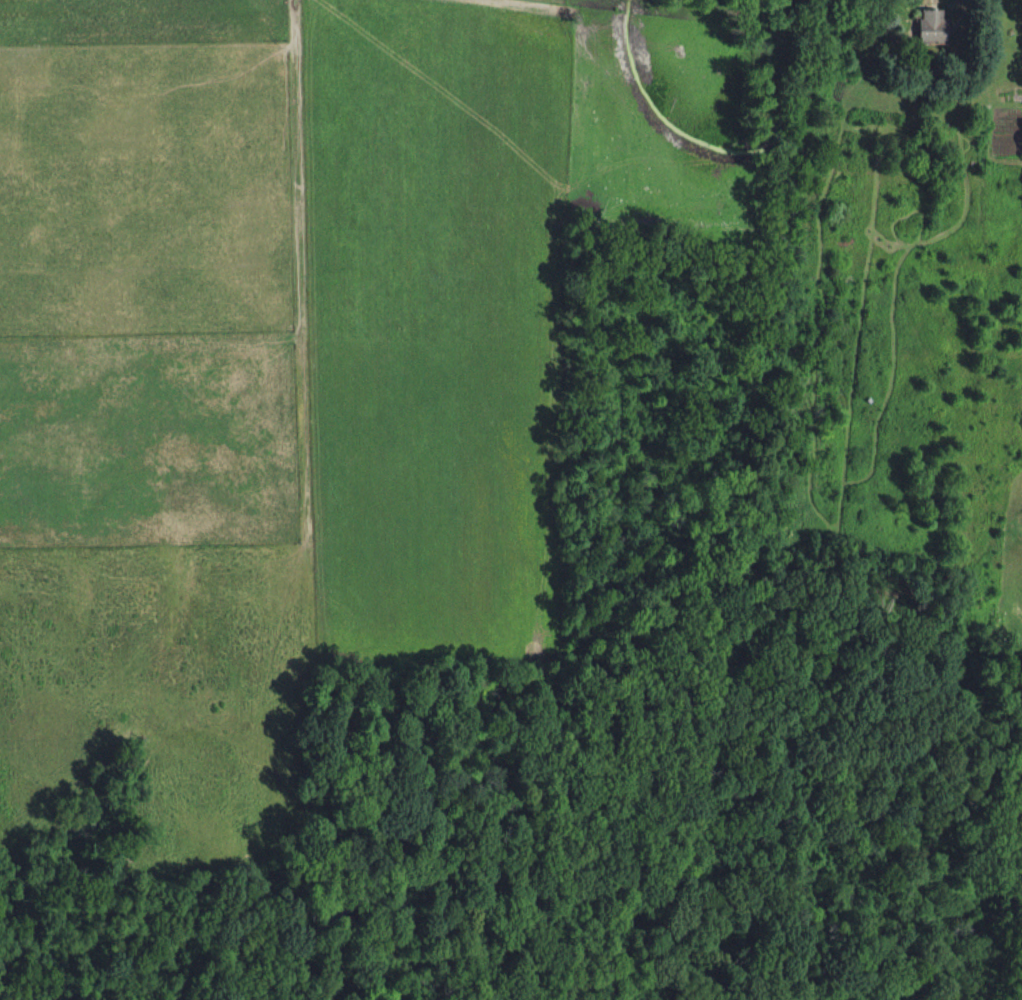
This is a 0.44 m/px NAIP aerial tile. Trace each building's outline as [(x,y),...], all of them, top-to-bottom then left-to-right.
[(952,46),(952,10),(922,10),(922,46),(952,46)]
